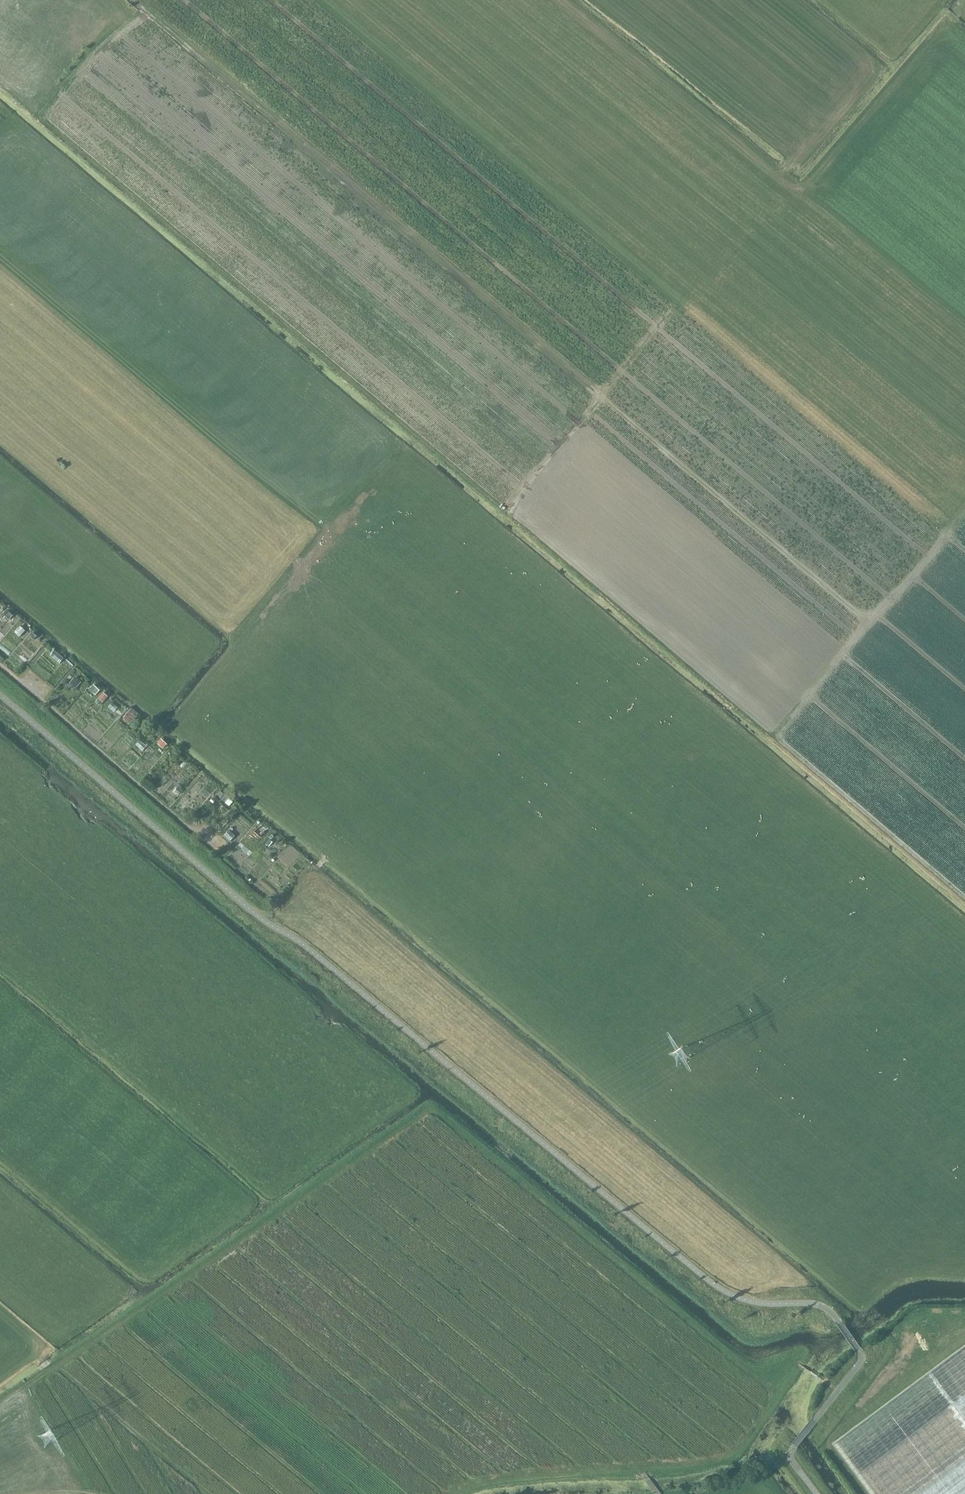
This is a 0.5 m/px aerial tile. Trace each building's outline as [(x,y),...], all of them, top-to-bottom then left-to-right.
[(22,621),(17,628),(23,632),(28,625),(22,621)] [(34,661),(37,665),(43,658),(39,655),(34,661)] [(39,666),(47,673),(53,665),(45,659),(39,666)] [(72,677),(77,682),(83,676),(78,671),(72,677)] [(282,853),(282,843),(265,842),(265,846),(271,846),(271,853),(282,853)] [(230,857),(249,857),(249,843),(230,843),(230,857)] [(833,1445),(870,1493),(964,1493),(964,1347),(833,1445)]
